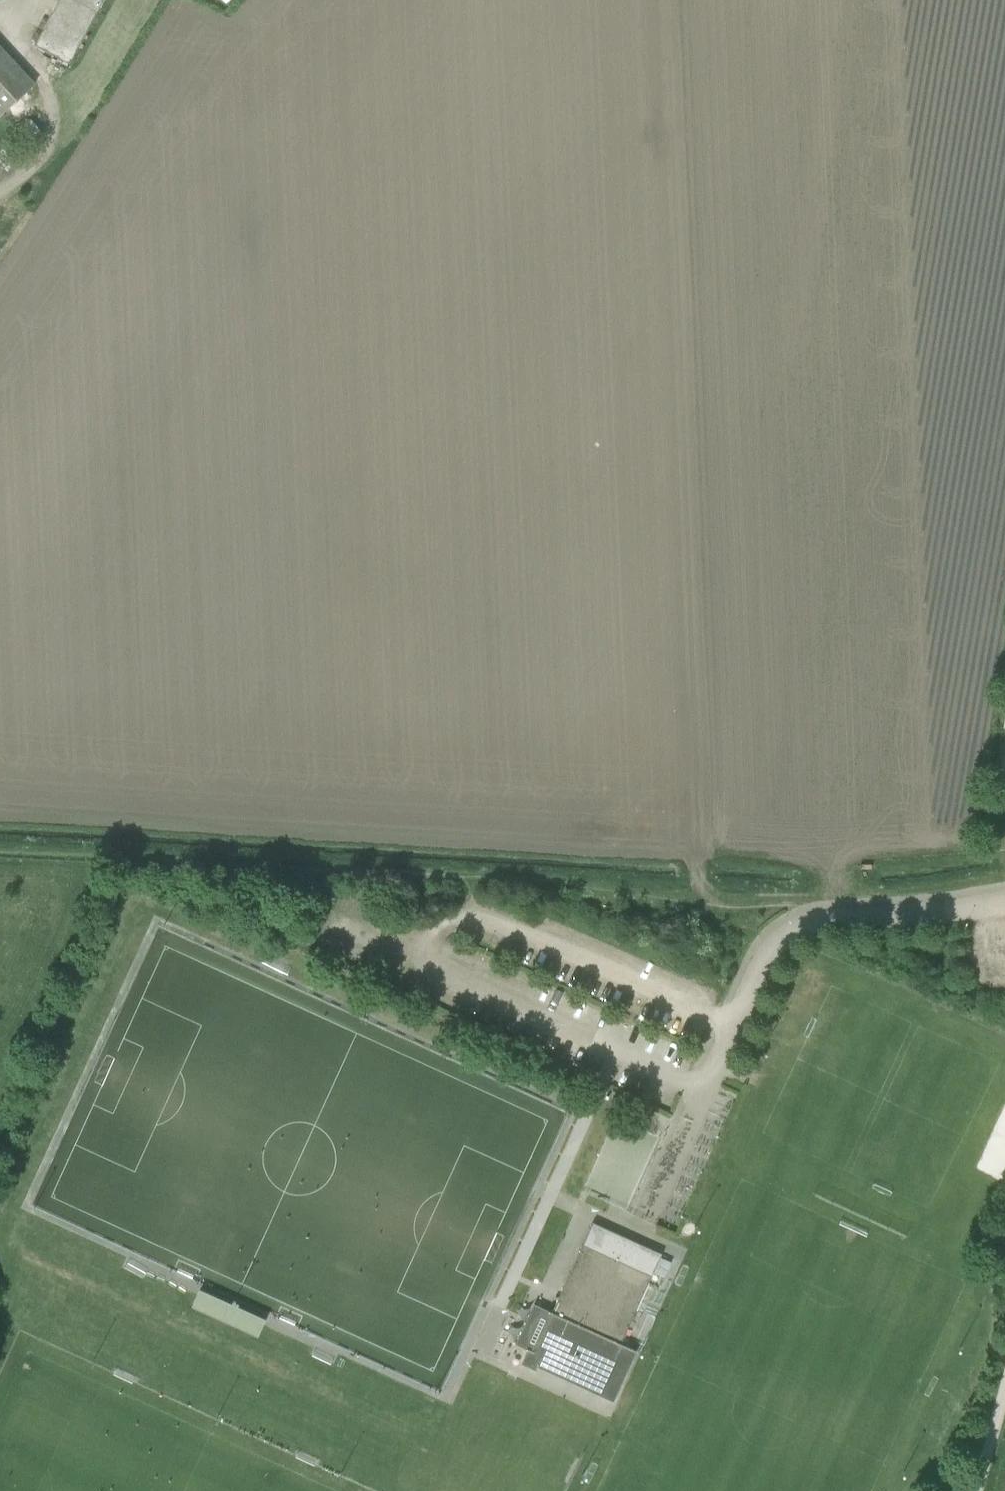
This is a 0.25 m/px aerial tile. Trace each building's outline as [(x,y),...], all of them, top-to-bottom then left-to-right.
[(58,2),(35,45),(70,64),(104,0),(55,0),(58,2)] [(34,85),(0,49),(0,117),(34,85)] [(662,1255),(596,1225),(592,1224),(583,1245),(534,1351),(531,1350),(530,1351),(531,1351),(526,1362),(536,1367),(537,1368),(539,1364),(599,1392),(598,1395),(613,1402),(635,1352),(621,1345),(652,1276),(662,1255)] [(671,1262),(661,1257),(659,1261),(657,1265),(668,1270),(671,1262)] [(664,1278),(668,1270),(657,1265),(654,1272),(653,1273),(664,1278)]
